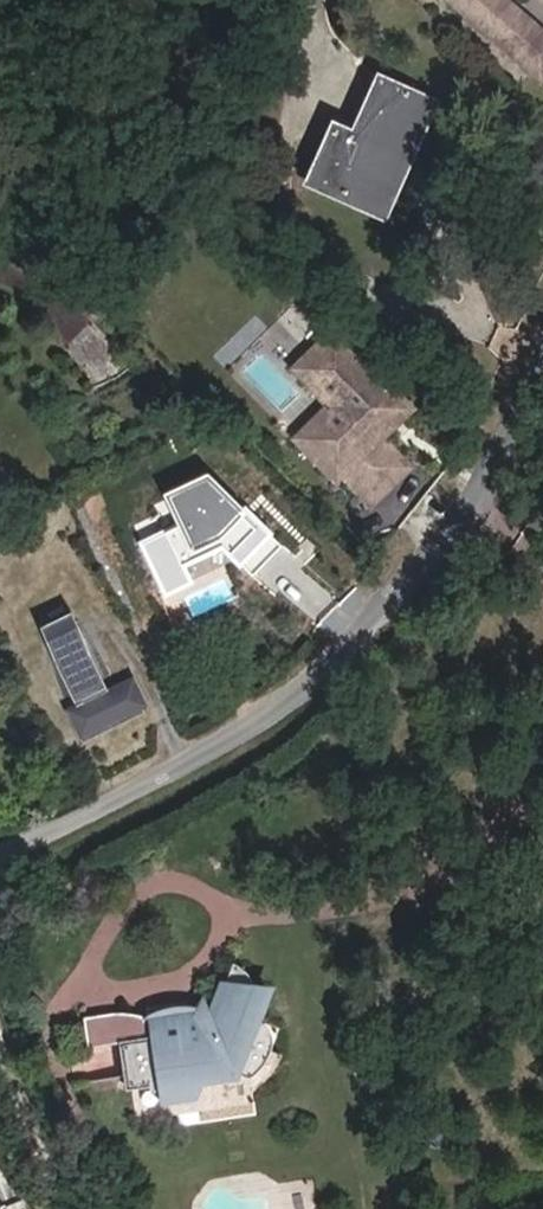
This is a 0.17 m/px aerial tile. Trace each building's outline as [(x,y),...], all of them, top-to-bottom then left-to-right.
[(492,41),(516,14),(500,0),(447,0),(492,41)] [(533,30),(516,14),(492,41),(509,57),(533,30)] [(360,140),(344,134),(321,187),(387,216),(434,109),(385,86),(360,140)] [(289,366),(301,377),(343,337),(331,325),(289,366)] [(343,337),(301,377),(325,403),(291,435),(334,479),(337,476),(364,502),(405,461),(380,434),(410,405),(343,337)] [(279,545),(208,479),(168,499),(181,525),(163,534),(155,516),(131,528),(164,595),(188,583),(180,567),(220,547),(250,575),(279,545)] [(107,687),(73,616),(44,629),(48,637),(54,663),(61,674),(71,670),(82,699),(65,707),(79,735),(146,703),(133,675),(107,687)] [(146,1037),(136,1039),(109,1043),(116,1086),(150,1079),(156,1102),(181,1097),(188,1085),(219,1080),(229,1084),(243,1072),(253,1057),(231,1046),(252,995),(236,987),(237,984),(237,979),(236,975),(234,972),(230,968),(225,966),(221,965),(200,1019),(187,1021),(145,1027),(146,1037)] [(133,1020),(136,1039),(146,1037),(145,1027),(187,1021),(185,1011),(179,1009),(177,1008),(163,1006),(155,1007),(144,1011),(135,1018),(133,1020)]
